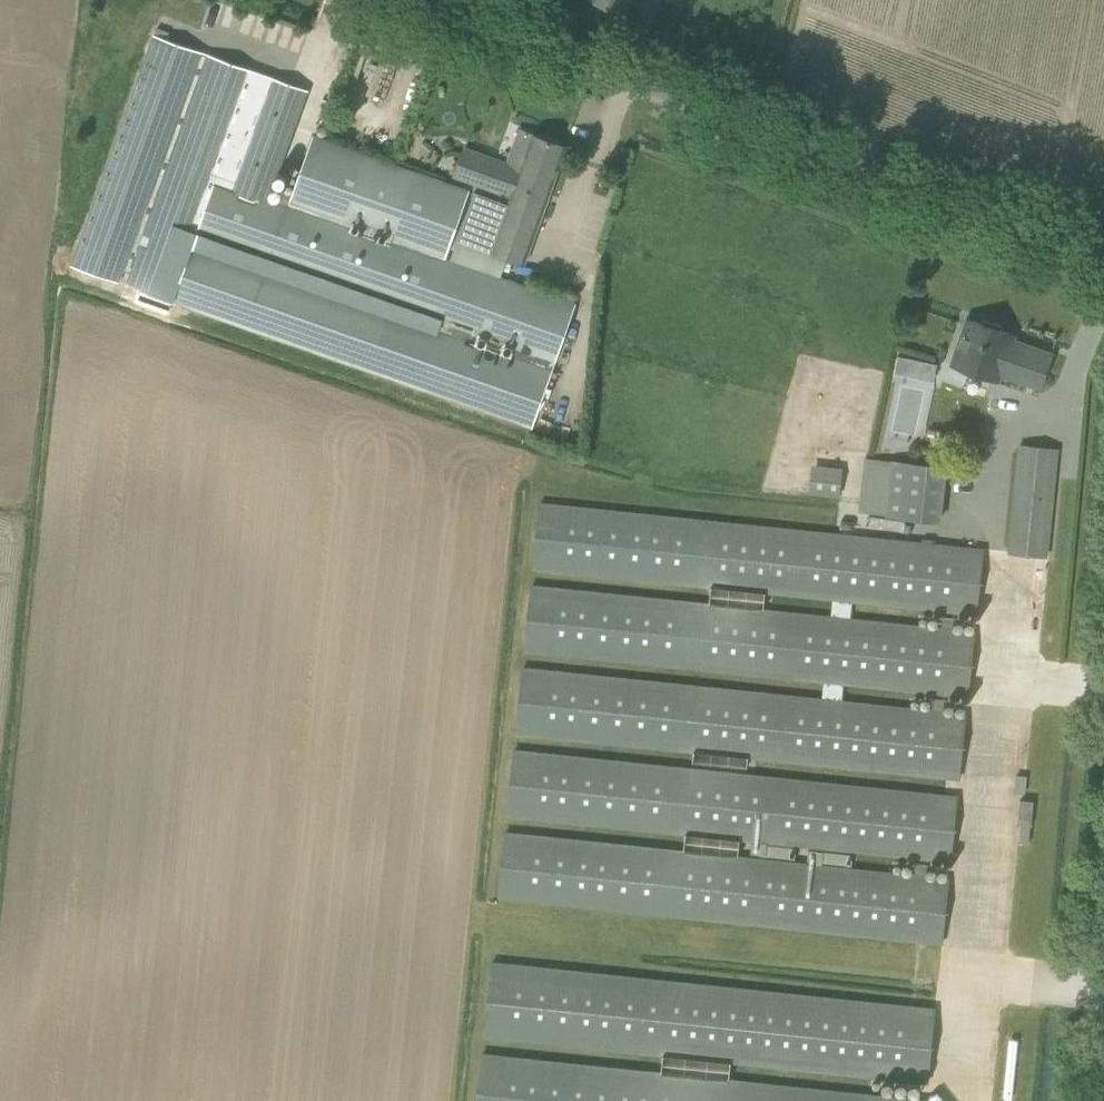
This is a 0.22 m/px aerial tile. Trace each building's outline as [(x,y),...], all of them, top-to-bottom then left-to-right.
[(629,0),(590,0),(624,13),(629,0)] [(575,303),(447,258),(279,199),(269,196),(307,91),(266,76),(266,75),(254,70),(254,72),(154,36),(72,265),(119,281),(119,280),(118,280),(122,268),(134,272),(130,283),(139,286),(134,300),(168,312),(172,300),(532,426),(575,303)] [(323,98),(319,107),(329,111),(332,102),(323,98)] [(465,147),(455,176),(511,196),(509,203),(478,192),(461,241),(525,263),(566,146),(533,134),(524,161),(511,156),(509,162),(465,147)] [(279,199),(447,258),(470,192),(313,136),(293,193),(283,189),(279,199)] [(620,177),(603,171),(600,180),(617,186),(620,177)] [(1001,374),(1020,380),(1041,388),(1053,352),(1007,336),(1009,332),(967,318),(951,364),(999,381),(1001,374)] [(898,355),(895,371),(907,374),(911,357),(898,355)] [(1057,449),(1035,446),(1020,445),(1016,479),(1054,483),(1057,449)] [(939,520),(945,466),(864,458),(859,511),(939,520)] [(809,494),(840,495),(841,464),(811,463),(809,494)] [(1046,556),(1054,483),(1016,479),(1009,551),(1024,553),(1046,556)] [(517,731),(937,775),(959,778),(966,713),(839,700),(841,682),(968,695),(974,631),(850,618),(851,600),(976,613),(983,548),(542,501),(535,565),(831,596),(829,616),(533,584),(526,647),(822,679),(820,696),(525,664),(517,731)] [(957,796),(935,794),(516,749),(509,813),(950,860),(957,796)] [(1018,816),(1018,824),(1021,824),(1030,825),(1031,825),(1033,800),(1020,798),(1019,816),(1018,816)] [(500,895),(919,941),(942,943),(949,878),(507,830),(500,895)] [(485,1036),(660,1054),(927,1082),(935,1008),(493,962),(485,1036)] [(926,1100),(483,1054),(478,1100),(925,1100),(926,1100)]
